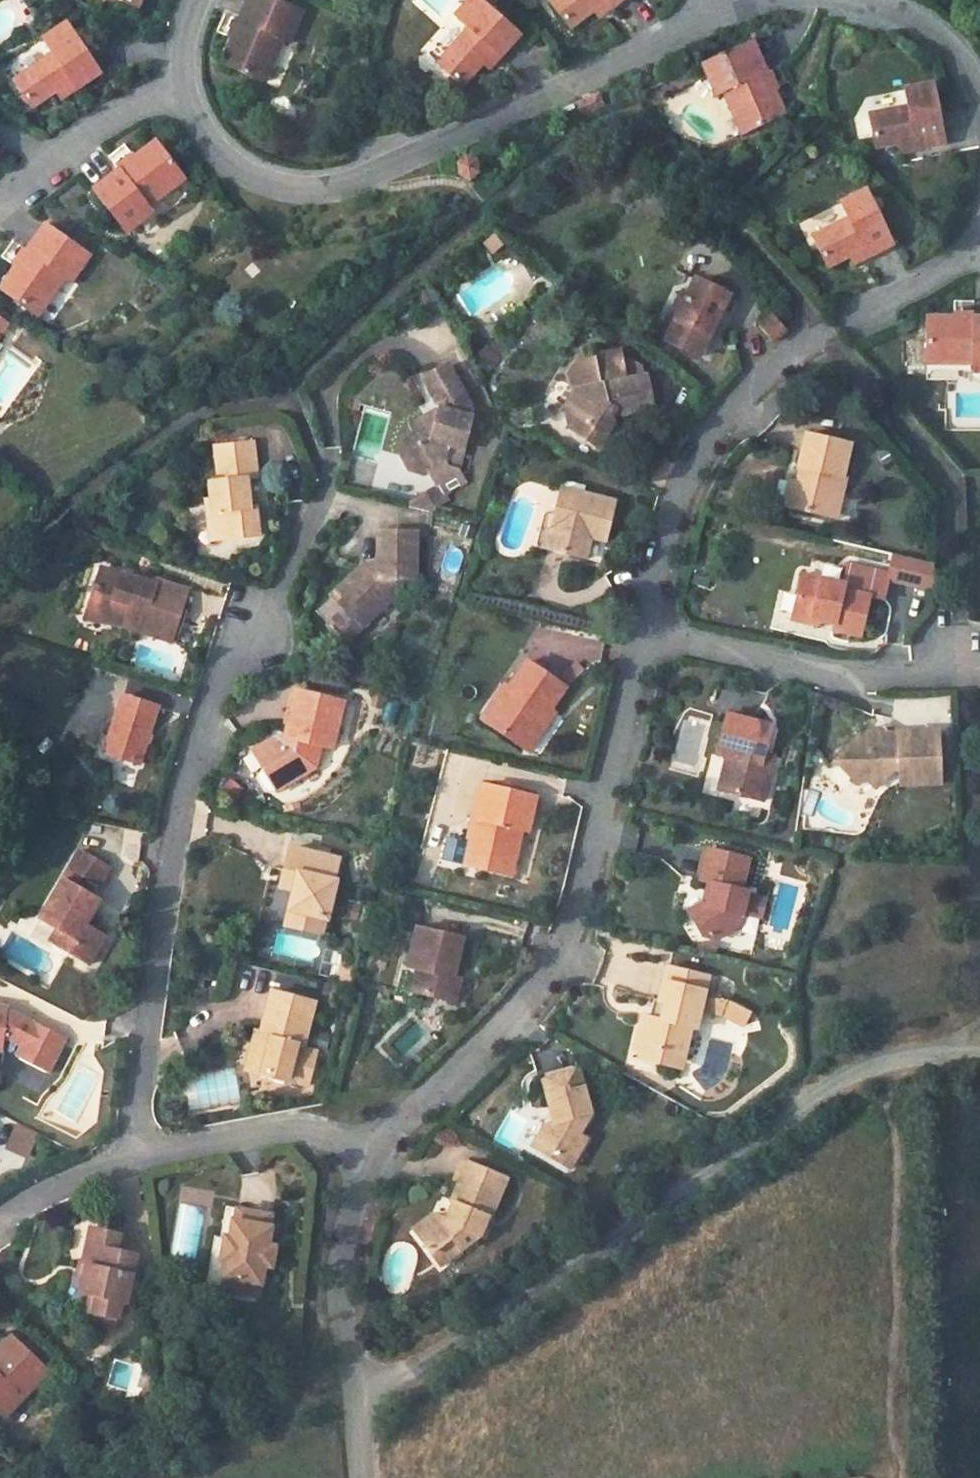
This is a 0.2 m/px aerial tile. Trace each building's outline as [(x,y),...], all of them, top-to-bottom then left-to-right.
[(220,61),(264,79),(282,37),(288,40),(302,8),(283,0),(246,0),(220,61)] [(481,61),(488,66),(518,31),(482,0),(466,0),(453,14),(468,26),(437,61),(462,83),(481,61)] [(566,24),(590,7),(594,13),(612,0),(548,0),(566,24)] [(100,69),(65,20),(41,37),(51,51),(12,78),(32,106),(55,89),(61,96),(100,69)] [(740,132),(784,112),(750,39),(701,61),(715,93),(721,91),(740,132)] [(900,149),(949,140),(937,80),(902,86),(906,105),(867,113),(873,145),(899,140),(900,149)] [(92,186),(125,229),(152,209),(147,203),(183,175),(155,138),(92,186)] [(457,159),(463,178),(483,172),(477,152),(457,159)] [(843,256),(848,264),(892,241),(864,188),(838,202),(846,218),(804,241),(819,269),(843,256)] [(36,313),(63,275),(69,280),(89,252),(45,221),(0,283),(0,288),(36,313)] [(712,340),(735,293),(697,275),(683,303),(671,329),(691,338),(694,331),(712,340)] [(676,299),(664,326),(670,329),(671,329),(683,303),(676,299)] [(925,313),(925,359),(979,360),(979,367),(979,313),(925,313)] [(783,331),(770,316),(759,327),(771,341),(783,331)] [(503,372),(509,363),(522,346),(504,333),(484,357),(503,372)] [(572,371),(579,387),(565,408),(568,423),(597,444),(609,427),(604,419),(613,409),(620,415),(655,409),(649,373),(644,374),(642,364),(633,358),(624,360),(622,348),(599,352),(599,356),(579,360),(572,371)] [(434,472),(451,462),(453,454),(461,456),(471,416),(465,415),(468,401),(463,393),(469,390),(459,371),(427,391),(436,405),(432,417),(422,414),(407,424),(412,433),(399,449),(409,466),(434,472)] [(833,518),(843,477),(851,444),(806,433),(798,466),(806,467),(803,481),(798,480),(791,508),(833,518)] [(212,484),(215,515),(221,514),(223,538),(227,538),(262,534),(259,510),(253,510),(250,479),(256,478),(253,442),(214,446),(218,483),(212,484)] [(352,459),(350,482),(371,484),(373,461),(352,459)] [(791,508),(798,480),(791,478),(784,507),(791,508)] [(564,486),(558,516),(549,550),(550,551),(589,561),(597,528),(610,531),(617,500),(564,486)] [(545,513),(538,547),(549,550),(558,516),(545,513)] [(209,515),(211,539),(223,538),(221,514),(215,515),(209,515)] [(478,523),(462,520),(459,534),(473,538),(478,523)] [(365,622),(393,589),(393,578),(418,579),(417,531),(379,531),(379,567),(367,567),(362,572),(357,567),(330,597),(347,613),(351,609),(365,622)] [(863,638),(872,599),(882,601),(889,569),(850,560),(845,585),(802,575),(791,620),(807,624),(818,618),(836,623),(835,631),(863,638)] [(125,628),(176,642),(191,588),(139,574),(137,581),(99,571),(89,613),(126,623),(125,628)] [(529,745),(568,686),(529,660),(510,687),(516,690),(496,723),(529,745)] [(496,723),(516,690),(510,687),(505,683),(484,716),(496,723)] [(295,689),(281,743),(276,745),(271,737),(252,748),(263,767),(276,759),(290,783),(315,768),(320,749),(332,752),(344,702),(295,689)] [(121,694),(106,738),(101,753),(113,756),(114,757),(140,765),(159,707),(121,694)] [(766,767),(776,727),(728,714),(716,757),(729,760),(721,791),(767,802),(775,769),(766,767)] [(870,730),(858,744),(852,740),(833,763),(860,786),(866,778),(877,787),(895,765),(915,765),(915,778),(943,778),(942,727),(890,728),(890,741),(885,748),(878,745),(881,741),(881,738),(870,730)] [(89,760),(110,767),(113,756),(101,753),(106,738),(97,736),(89,760)] [(277,790),(290,783),(276,759),(263,767),(277,790)] [(484,784),(476,817),(472,816),(465,841),(480,845),(476,862),(511,871),(521,835),(527,837),(538,798),(484,784)] [(297,870),(292,889),(288,909),(297,910),(293,926),(323,933),(341,857),(290,845),(284,867),(297,870)] [(716,884),(711,905),(705,904),(687,914),(702,937),(718,942),(745,926),(753,893),(745,891),(752,858),(710,848),(702,881),(716,884)] [(79,849),(39,918),(58,930),(76,940),(68,953),(91,966),(108,938),(92,927),(107,902),(82,886),(87,875),(101,883),(110,868),(79,849)] [(284,867),(280,887),(292,889),(297,870),(284,867)] [(755,891),(749,912),(763,916),(768,895),(755,891)] [(454,977),(464,937),(416,927),(407,966),(420,969),(415,993),(456,1003),(461,979),(454,977)] [(51,942),(68,953),(76,940),(58,930),(51,942)] [(698,944),(696,953),(714,958),(716,949),(698,944)] [(341,949),(336,968),(345,971),(354,973),(359,953),(341,949)] [(401,965),(394,995),(414,999),(415,993),(420,969),(407,966),(401,965)] [(698,1028),(709,975),(666,967),(659,1001),(664,1002),(659,1023),(654,1042),(665,1045),(664,1049),(687,1054),(693,1027),(698,1028)] [(296,1081),(315,1002),(273,991),(263,1034),(270,1035),(261,1072),(296,1081)] [(745,1027),(753,1010),(717,993),(709,1010),(745,1027)] [(10,1010),(10,1005),(0,1004),(0,1046),(7,1047),(7,1037),(21,1044),(15,1055),(51,1074),(67,1041),(10,1010)] [(644,1019),(638,1049),(663,1054),(664,1049),(665,1045),(654,1042),(659,1023),(644,1019)] [(261,1072),(270,1035),(263,1034),(253,1031),(244,1068),(261,1072)] [(542,1080),(554,1129),(546,1125),(536,1146),(575,1166),(588,1139),(583,1137),(592,1119),(578,1072),(542,1080)] [(5,1149),(29,1158),(39,1132),(15,1123),(5,1149)] [(467,1163),(450,1208),(453,1209),(446,1225),(434,1220),(416,1232),(433,1258),(449,1246),(456,1256),(476,1242),(485,1218),(489,1220),(507,1178),(467,1163)] [(234,1221),(271,1228),(274,1214),(236,1207),(234,1221)] [(271,1228),(234,1221),(232,1236),(225,1235),(221,1260),(227,1260),(225,1276),(263,1282),(265,1266),(273,1268),(277,1243),(269,1242),(271,1228)] [(91,1225),(77,1277),(85,1279),(99,1227),(98,1227),(91,1225)] [(127,1297),(137,1250),(117,1245),(120,1232),(99,1227),(85,1279),(82,1292),(100,1297),(96,1311),(119,1317),(123,1296),(127,1297)] [(449,1246),(433,1258),(440,1268),(456,1256),(449,1246)] [(223,1290),(261,1296),(263,1282),(225,1276),(223,1290)] [(119,1317),(96,1311),(93,1324),(116,1329),(119,1317)] [(0,1354),(0,1412),(5,1417),(48,1371),(14,1340),(10,1344),(0,1354)] [(10,1344),(8,1344),(0,1345),(0,1354),(10,1344)]
